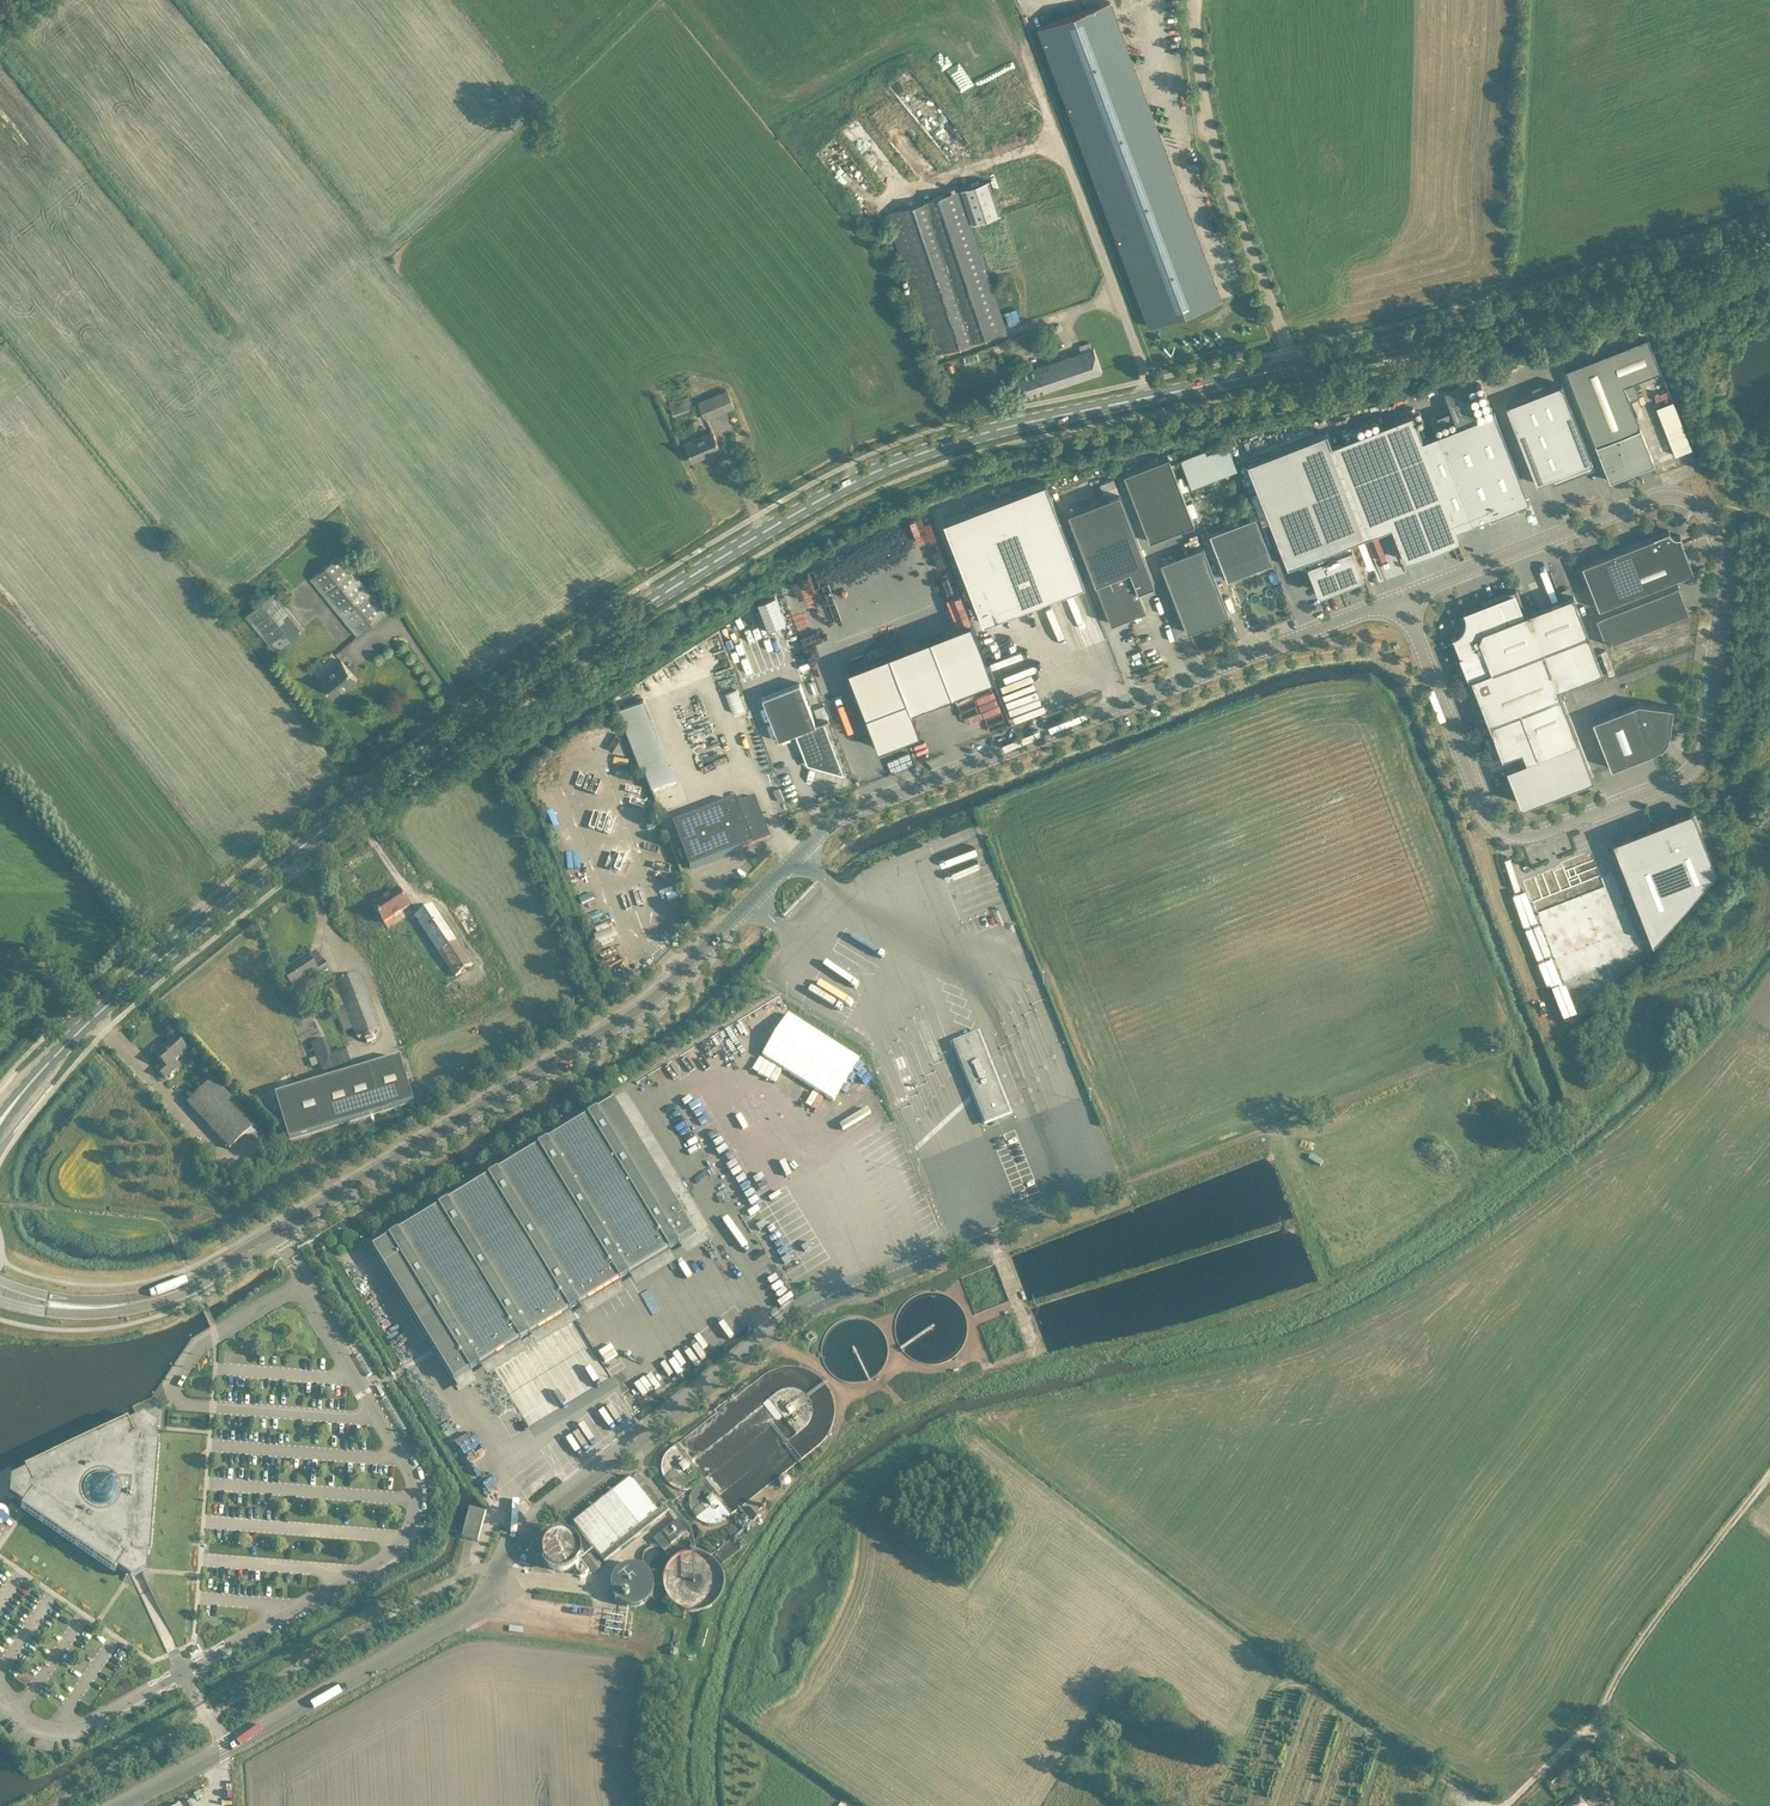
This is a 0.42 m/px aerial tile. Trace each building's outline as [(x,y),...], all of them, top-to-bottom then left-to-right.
[(1038,27),(1150,325),(1222,298),(1110,0),(1038,27)] [(1001,213),(990,179),(961,188),(973,222),(1001,213)] [(888,213),(909,273),(935,352),(1007,328),(960,189),(888,213)] [(1533,394),(1494,410),(1520,477),(1583,453),(1595,486),(1690,448),(1647,337),(1528,383),(1533,394)] [(1090,340),(1079,344),(1081,351),(1092,347),(1090,340)] [(1081,351),(1015,373),(1023,397),(1102,370),(1094,347),(1092,347),(1081,351)] [(705,418),(733,406),(726,389),(698,401),(705,418)] [(679,392),(681,399),(670,404),(674,415),(693,408),(689,396),(687,390),(679,392)] [(1413,412),(1331,443),(1367,534),(1392,524),(1405,559),(1461,537),(1457,527),(1456,522),(1471,516),(1487,510),(1489,514),(1489,517),(1505,510),(1506,512),(1507,512),(1506,510),(1518,506),(1517,503),(1529,499),(1520,477),(1494,410),(1438,431),(1423,438),(1413,412)] [(686,442),(688,448),(693,459),(720,448),(713,430),(686,442)] [(1326,430),(1247,461),(1287,565),(1306,557),(1307,558),(1309,562),(1307,562),(1315,582),(1317,581),(1320,590),(1341,582),(1342,583),(1363,575),(1352,545),(1351,545),(1349,546),(1348,542),(1351,541),(1351,540),(1367,534),(1331,443),(1326,430)] [(1205,449),(1180,459),(1191,486),(1237,468),(1228,444),(1206,453),(1205,449)] [(1150,541),(1195,523),(1169,457),(1124,474),(1150,541)] [(983,622),(1085,583),(1046,481),(944,520),(983,622)] [(1154,582),(1119,491),(1068,511),(1111,622),(1146,609),(1138,589),(1154,582)] [(1210,533),(1227,578),(1273,560),(1255,515),(1210,533)] [(1654,536),(1582,564),(1599,608),(1693,570),(1681,539),(1682,538),(1680,534),(1678,534),(1676,534),(1675,534),(1672,533),(1671,533),(1670,531),(1669,529),(1653,535),(1654,536)] [(1203,547),(1161,563),(1188,632),(1230,616),(1203,547)] [(312,577),(351,625),(358,634),(388,611),(341,553),(312,577)] [(1529,582),(1538,606),(1562,596),(1552,572),(1529,582)] [(1596,617),(1606,644),(1689,611),(1678,585),(1596,617)] [(245,614),(276,651),(306,626),(275,589),(245,614)] [(1456,634),(1452,635),(1452,636),(1453,636),(1455,635),(1462,653),(1460,654),(1459,654),(1468,678),(1471,677),(1502,755),(1523,747),(1528,758),(1506,766),(1520,801),(1525,803),(1593,777),(1578,739),(1557,686),(1551,672),(1596,654),(1573,593),(1526,612),(1524,612),(1515,590),(1482,603),(1483,605),(1465,612),(1464,610),(1464,609),(1463,609),(1465,614),(1465,618),(1465,623),(1463,627),(1460,631),(1456,634)] [(972,621),(849,668),(879,747),(920,731),(912,709),(993,677),(972,621)] [(1029,657),(996,666),(1011,720),(1044,711),(1029,657)] [(321,680),(333,695),(341,688),(343,690),(357,678),(342,659),(328,671),(329,673),(321,680)] [(807,763),(844,773),(824,721),(829,719),(828,718),(816,723),(800,682),(763,697),(778,737),(776,738),(776,739),(796,732),(807,763)] [(726,691),(735,716),(747,711),(738,687),(726,691)] [(677,784),(648,697),(621,706),(650,793),(677,784)] [(1593,719),(1611,767),(1653,751),(1663,746),(1669,738),(1668,737),(1670,731),(1673,706),(1638,702),(1593,719)] [(780,787),(774,790),(778,801),(784,799),(780,787)] [(691,870),(771,838),(755,796),(737,803),(736,800),(673,824),(691,870)] [(1652,942),(1715,866),(1694,813),(1675,821),(1674,818),(1633,833),(1634,837),(1614,844),(1652,942)] [(1601,845),(1560,862),(1608,985),(1643,951),(1601,845)] [(1560,862),(1529,873),(1543,907),(1531,911),(1574,1019),(1608,985),(1560,862)] [(373,906),(379,916),(384,923),(410,907),(398,889),(373,906)] [(433,906),(416,917),(456,977),(473,965),(433,906)] [(681,918),(666,933),(672,940),(688,924),(681,918)] [(601,943),(603,948),(617,943),(614,938),(618,936),(614,927),(611,928),(609,923),(596,928),(598,934),(594,935),(598,944),(601,943)] [(332,973),(330,971),(324,961),(315,967),(308,956),(283,973),(294,991),(300,1000),(307,994),(304,985),(311,980),(314,984),(332,973)] [(496,963),(494,964),(495,966),(497,966),(498,968),(504,966),(502,960),(496,962),(496,963)] [(358,1038),(381,1029),(360,974),(337,983),(358,1038)] [(182,1058),(189,1051),(176,1037),(164,1048),(163,1047),(155,1055),(164,1064),(157,1070),(166,1079),(180,1066),(176,1061),(181,1056),(182,1058)] [(961,1045),(955,1047),(985,1124),(1010,1114),(980,1037),(974,1040),(961,1045)] [(332,1053),(326,1039),(311,1045),(317,1058),(319,1065),(323,1073),(352,1062),(346,1047),(332,1053)] [(400,1058),(276,1096),(290,1141),(414,1103),(400,1058)] [(317,1058),(310,1060),(313,1067),(319,1065),(317,1058)] [(188,1104),(196,1112),(230,1149),(256,1125),(215,1079),(188,1104)] [(696,1235),(615,1101),(373,1248),(455,1382),(696,1235)] [(273,1142),(262,1151),(268,1157),(278,1148),(273,1142)] [(603,1329),(599,1319),(586,1325),(591,1335),(603,1329)] [(795,1403),(785,1410),(790,1418),(798,1412),(797,1411),(799,1410),(795,1403)] [(9,1496),(22,1505),(20,1509),(114,1573),(116,1570),(129,1579),(145,1572),(147,1556),(149,1556),(158,1442),(155,1442),(157,1425),(142,1416),(127,1423),(126,1420),(23,1469),(25,1472),(10,1479),(9,1496)] [(637,1474),(574,1525),(605,1564),(669,1513),(637,1474)] [(756,1508),(747,1515),(753,1522),(762,1515),(756,1508)] [(486,1513),(470,1509),(463,1538),(478,1542),(486,1513)] [(678,1520),(662,1533),(672,1545),(688,1531),(678,1520)] [(749,1524),(744,1528),(748,1533),(753,1529),(749,1524)] [(581,1557),(582,1553),(581,1550),(580,1546),(578,1542),(576,1539),(572,1536),(569,1534),(565,1533),(561,1533),(558,1533),(554,1534),(551,1536),(547,1539),(545,1542),(542,1546),(541,1550),(541,1554),(542,1558),(543,1562),(545,1565),(548,1568),(551,1570),(555,1572),(559,1573),(563,1573),(567,1573),(570,1572),(573,1569),(576,1567),(578,1564),(580,1560),(581,1557)] [(719,1555),(717,1557),(722,1564),(723,1564),(747,1545),(738,1535),(717,1552),(719,1555)] [(592,1553),(582,1561),(594,1575),(604,1567),(592,1553)] [(658,1591),(658,1587),(658,1584),(657,1580),(654,1576),(652,1573),(649,1571),(645,1569),(641,1567),(637,1567),(632,1568),(629,1569),(626,1571),(623,1574),(621,1577),(619,1580),(618,1584),(618,1588),(618,1591),(620,1595),(621,1598),(624,1601),(627,1603),(630,1605),(635,1607),(638,1607),(642,1607),(646,1605),(649,1603),(652,1601),(655,1598),(656,1595),(658,1591)] [(1121,1697),(1118,1709),(1128,1712),(1132,1700),(1121,1697)] [(1185,1744),(1177,1758),(1191,1764),(1198,1750),(1185,1744)] [(1584,1805),(1577,1796),(1565,1805),(1585,1805),(1584,1805)]
